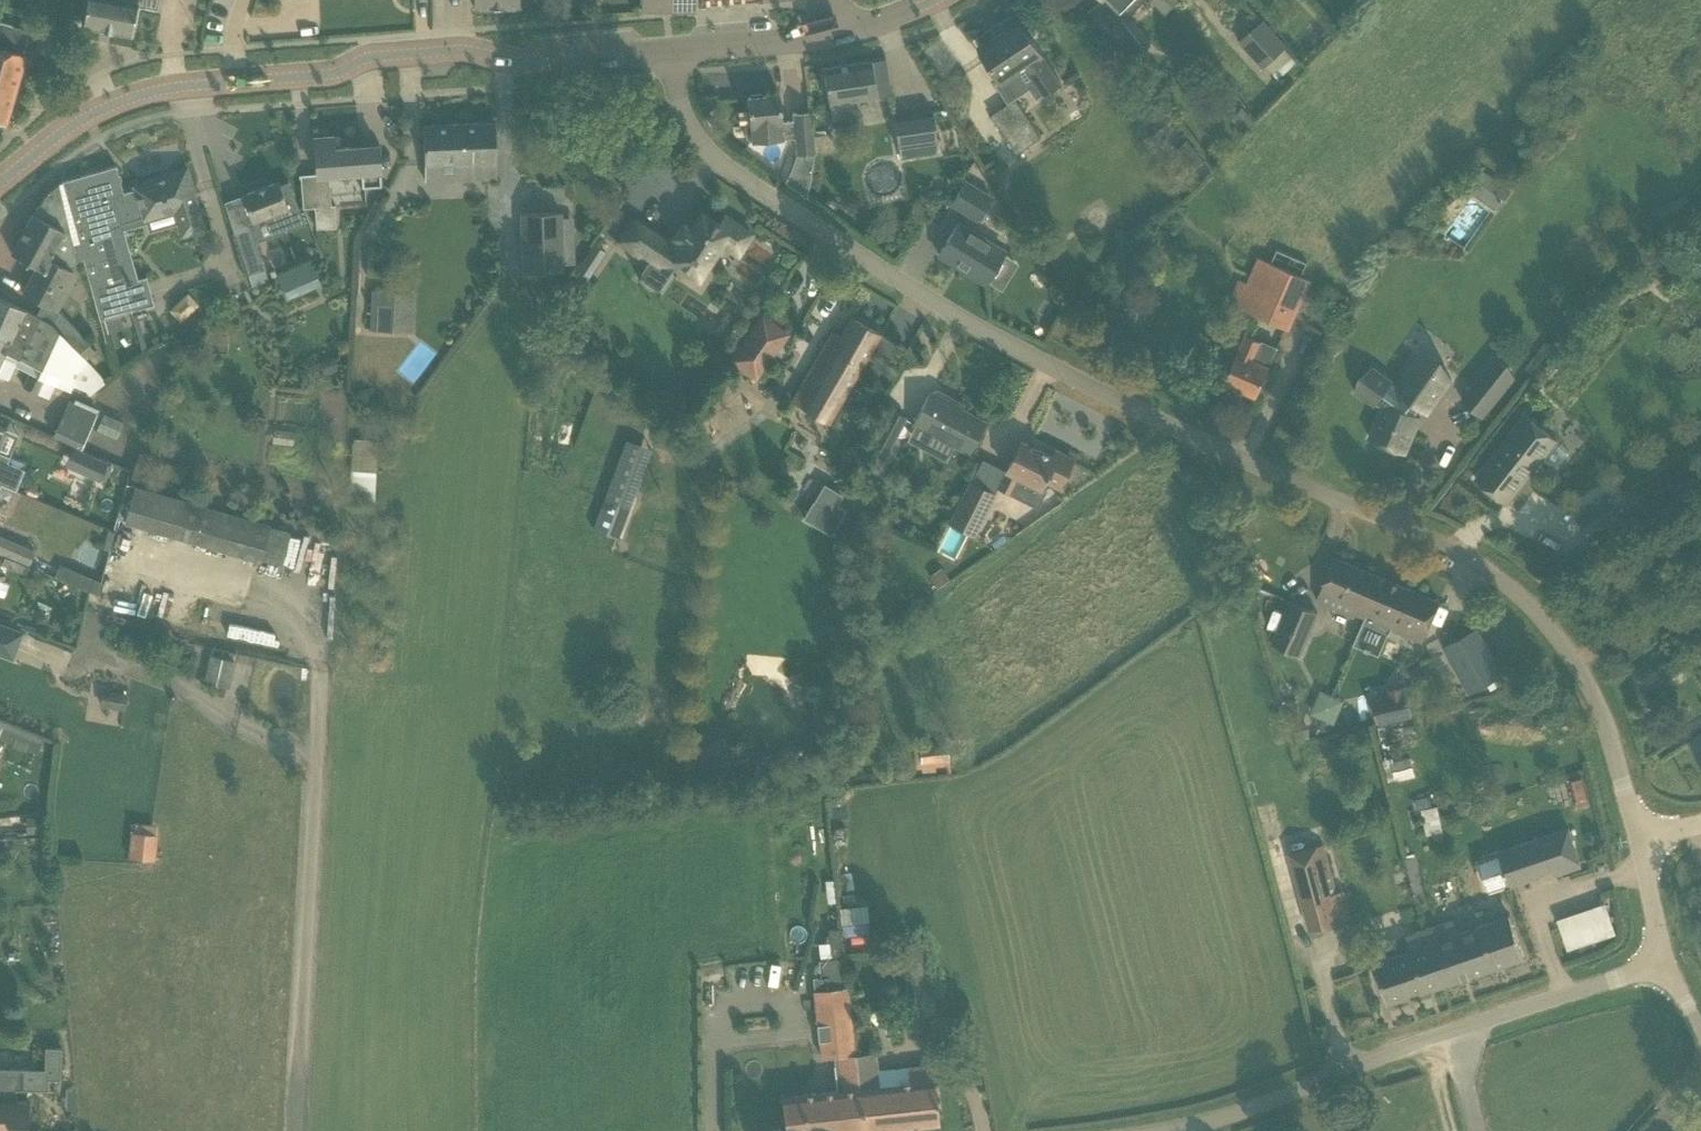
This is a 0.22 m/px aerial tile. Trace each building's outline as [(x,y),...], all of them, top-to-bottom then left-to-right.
[(82,25),(131,34),(137,2),(142,3),(141,6),(157,9),(159,0),(87,0),(82,25)] [(670,9),(670,0),(640,0),(640,8),(670,9)] [(670,9),(695,9),(695,0),(670,0),(670,9)] [(1117,13),(1120,10),(1131,0),(1105,0),(1117,13)] [(1106,30),(1137,68),(1151,57),(1120,19),(1106,30)] [(1267,66),(1279,79),(1298,62),(1286,48),(1288,47),(1264,20),(1239,42),(1263,69),(1267,66)] [(1020,21),(981,47),(993,66),(1003,80),(1004,80),(1019,69),(1025,78),(1029,76),(1032,80),(1043,96),(1061,83),(1031,38),(1034,35),(1025,21),(1021,24),(1020,21)] [(6,125),(25,56),(23,55),(29,31),(0,23),(0,123),(6,125)] [(885,59),(823,69),(827,91),(829,105),(831,104),(833,116),(856,112),(854,101),(891,95),(888,81),(885,59)] [(796,138),(797,154),(815,152),(813,135),(812,135),(809,112),(793,114),(793,121),(782,122),(780,94),(762,96),(762,94),(750,95),(750,97),(747,97),(747,101),(745,101),(746,107),(748,107),(750,125),(745,125),(746,137),(751,142),(796,138)] [(992,115),(1017,154),(1042,138),(1016,100),(992,115)] [(893,118),(900,161),(937,154),(935,143),(938,142),(933,111),(893,118)] [(455,164),(456,180),(497,178),(496,145),(495,123),(423,125),(424,148),(424,165),(455,164)] [(813,135),(815,152),(834,150),(832,133),(813,135)] [(314,208),(316,229),(338,227),(336,206),(331,206),(329,175),(362,172),(363,189),(382,188),(378,145),(334,149),(333,136),(314,138),(315,160),(317,177),(301,178),(304,209),(314,208)] [(101,319),(105,333),(124,328),(120,314),(155,304),(147,277),(138,279),(122,223),(145,216),(144,213),(173,204),(182,235),(203,229),(186,169),(174,173),(175,176),(167,178),(166,175),(164,175),(165,179),(135,187),(136,189),(123,193),(116,166),(62,181),(68,203),(69,210),(78,207),(86,239),(78,241),(83,258),(100,319),(101,319)] [(1463,185),(1476,194),(1488,175),(1476,167),(1463,185)] [(278,181),(242,195),(251,221),(269,214),(277,233),(286,229),(293,226),(307,221),(291,181),(279,185),(278,181)] [(951,204),(976,219),(990,197),(964,181),(951,204)] [(41,312),(86,362),(87,361),(97,352),(89,344),(90,343),(61,310),(79,275),(72,271),(78,259),(83,258),(78,241),(72,243),(65,205),(58,183),(48,192),(33,214),(11,254),(36,267),(22,293),(43,304),(39,312),(41,312)] [(522,212),(523,273),(563,272),(563,265),(562,218),(562,212),(522,212)] [(658,264),(663,255),(698,278),(721,243),(737,254),(751,233),(724,216),(719,224),(701,212),(691,228),(683,223),(669,243),(633,219),(618,241),(639,255),(641,253),(658,264)] [(938,254),(985,282),(1003,251),(957,223),(938,254)] [(254,231),(236,236),(248,274),(254,272),(265,269),(256,239),(254,231)] [(576,271),(589,278),(605,252),(593,244),(576,271)] [(1231,304),(1289,330),(1311,281),(1302,277),(1308,262),(1278,249),(1272,263),(1259,258),(1248,283),(1241,280),(1231,304)] [(276,275),(288,300),(322,284),(311,259),(276,275)] [(373,290),(371,330),(396,331),(398,291),(373,290)] [(190,291),(171,309),(182,320),(201,302),(190,291)] [(8,380),(15,366),(17,359),(41,370),(38,376),(31,373),(24,388),(49,399),(55,384),(64,388),(71,391),(74,386),(92,394),(106,383),(101,377),(87,361),(86,362),(41,312),(39,312),(37,316),(13,305),(0,299),(0,376),(8,380)] [(729,361),(755,379),(788,333),(762,314),(729,361)] [(791,402),(828,423),(879,334),(851,317),(840,336),(832,331),(791,402)] [(1224,383),(1256,397),(1265,376),(1277,348),(1248,336),(1240,353),(1238,352),(1233,362),(1224,383)] [(1370,438),(1405,454),(1421,417),(1414,415),(1419,408),(1427,413),(1451,379),(1450,378),(1449,379),(1420,359),(1421,357),(1419,356),(1398,386),(1392,382),(1393,381),(1373,366),(1372,368),(1373,369),(1357,391),(1356,390),(1355,392),(1381,411),(1370,438)] [(322,361),(322,368),(327,373),(332,372),(336,369),(337,363),(333,358),(327,357),(322,361)] [(1462,400),(1483,417),(1514,378),(1493,361),(1462,400)] [(930,392),(913,423),(918,426),(955,446),(968,453),(985,423),(949,403),(951,399),(949,396),(938,389),(934,390),(932,393),(930,392)] [(54,437),(82,449),(98,414),(94,412),(96,409),(82,403),(81,405),(70,401),(54,437)] [(858,472),(891,489),(897,476),(880,467),(907,418),(891,409),(868,451),(869,451),(858,472)] [(97,429),(116,438),(124,421),(104,413),(97,429)] [(1476,478),(1507,503),(1557,440),(1525,415),(1476,478)] [(353,497),(376,498),(379,438),(355,437),(353,497)] [(626,437),(606,498),(634,507),(653,446),(626,437)] [(998,487),(1037,507),(1045,490),(1040,488),(1044,479),(1059,486),(1062,480),(1072,460),(1057,452),(1054,458),(1020,441),(1011,461),(998,487)] [(2,484),(14,490),(22,469),(6,462),(9,457),(0,453),(0,484),(2,484)] [(93,456),(85,474),(99,481),(100,479),(105,481),(112,467),(107,464),(107,463),(93,456)] [(167,463),(163,478),(185,485),(190,469),(167,463)] [(949,524),(972,535),(995,492),(971,480),(949,524)] [(823,483),(802,518),(830,535),(845,509),(837,504),(842,495),(823,483)] [(262,560),(281,566),(291,533),(220,512),(136,487),(125,522),(262,562),(262,560)] [(1577,517),(1590,536),(1620,516),(1608,497),(1577,517)] [(866,515),(848,526),(855,537),(873,526),(866,515)] [(0,536),(0,554),(28,566),(35,551),(0,536)] [(1363,623),(1368,625),(1387,580),(1335,558),(1317,600),(1354,616),(1355,612),(1366,617),(1363,623)] [(942,568),(930,576),(938,588),(950,580),(942,568)] [(74,571),(69,583),(99,595),(104,584),(74,571)] [(1214,572),(1208,581),(1213,585),(1220,576),(1214,572)] [(1391,628),(1422,641),(1439,602),(1387,580),(1368,625),(1389,634),(1391,628)] [(1273,645),(1299,656),(1318,613),(1292,602),(1273,645)] [(13,658),(23,632),(0,623),(0,654),(13,658)] [(1444,647),(1470,694),(1483,686),(1488,684),(1497,679),(1502,675),(1476,629),(1457,639),(1444,647)] [(203,681),(229,688),(236,662),(210,655),(203,681)] [(1497,679),(1488,684),(1491,690),(1501,685),(1497,679)] [(1374,701),(1378,721),(1410,715),(1406,695),(1405,695),(1404,689),(1388,691),(1390,698),(1374,701)] [(103,690),(101,707),(126,711),(128,694),(103,690)] [(1323,691),(1312,713),(1322,718),(1332,695),(1323,691)] [(1320,725),(1317,733),(1330,729),(1332,723),(1322,718),(1320,725)] [(37,755),(44,739),(0,720),(0,740),(37,755)] [(1307,729),(1294,732),(1296,741),(1309,738),(1307,729)] [(1700,764),(1700,736),(1688,744),(1700,764)] [(916,746),(918,768),(950,765),(947,742),(916,746)] [(1396,776),(1415,776),(1416,760),(1396,759),(1396,776)] [(48,816),(27,818),(28,834),(49,833),(48,816)] [(132,832),(128,859),(155,862),(159,835),(156,835),(157,826),(136,823),(135,832),(132,832)] [(1564,829),(1495,854),(1507,888),(1536,878),(1536,876),(1550,871),(1551,876),(1577,867),(1564,829)] [(1331,895),(1337,893),(1324,844),(1289,853),(1310,928),(1338,921),(1331,895)] [(1569,949),(1620,933),(1609,901),(1559,917),(1569,949)] [(866,905),(840,908),(842,925),(868,921),(869,921),(867,904),(866,905)] [(1439,928),(1424,933),(1441,985),(1457,980),(1489,969),(1521,958),(1519,953),(1506,918),(1476,929),(1456,936),(1444,940),(1439,928)] [(838,929),(827,930),(829,942),(830,956),(841,955),(838,929)] [(1375,963),(1389,1003),(1441,985),(1424,933),(1406,939),(1410,950),(1375,963)] [(821,978),(813,979),(815,992),(813,992),(821,1059),(832,1058),(856,1056),(856,1055),(845,958),(822,961),(819,961),(821,978)] [(29,1101),(16,1100),(16,1090),(53,1091),(53,1089),(49,1089),(49,1080),(61,1080),(61,1048),(45,1047),(44,1069),(10,1068),(9,1072),(0,1072),(0,1130),(28,1130),(29,1101)] [(860,1088),(865,1130),(879,1130),(939,1124),(935,1086),(932,1066),(909,1068),(879,1072),(880,1086),(860,1088)] [(781,1097),(781,1101),(785,1130),(865,1130),(860,1088),(842,1090),(781,1097)]
